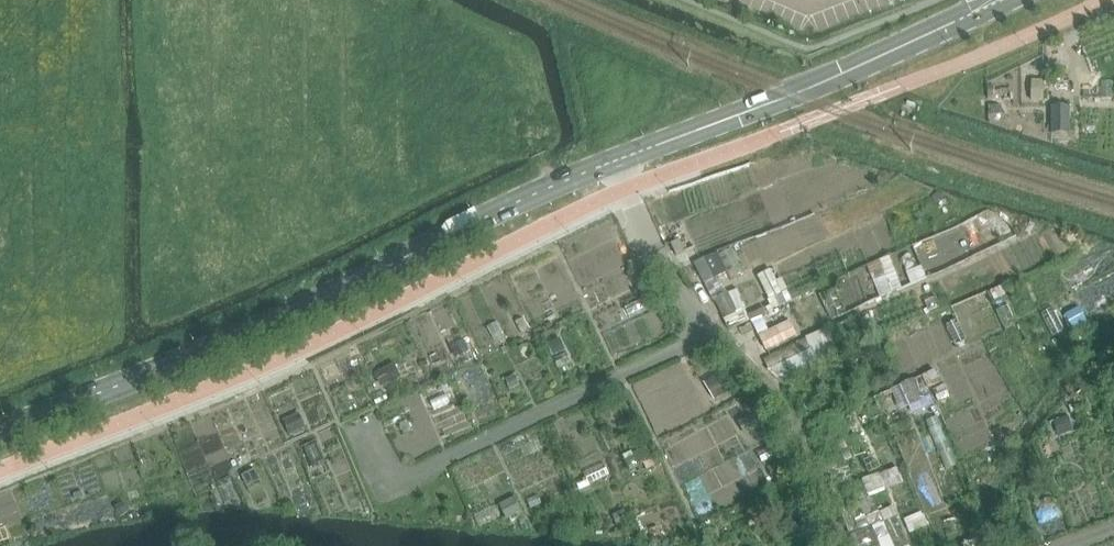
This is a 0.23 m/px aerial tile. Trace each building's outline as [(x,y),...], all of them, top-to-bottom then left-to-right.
[(1052,106),(1053,133),(1071,132),(1070,106),(1052,106)] [(813,229),(837,214),(829,200),(805,215),(813,229)] [(868,256),(859,234),(839,242),(834,229),(812,237),(819,256),(827,253),(833,269),(868,256)] [(714,245),(699,251),(706,273),(722,267),(714,245)] [(770,282),(786,279),(781,259),(765,262),(770,282)] [(793,294),(808,289),(803,273),(788,278),(793,294)] [(1077,282),(1063,291),(1071,304),(1085,296),(1077,282)] [(850,374),(844,361),(831,367),(837,380),(850,374)] [(902,386),(911,408),(925,403),(915,381),(902,386)] [(928,436),(939,462),(958,454),(947,428),(928,436)] [(321,432),(307,439),(314,456),(329,449),(321,432)] [(860,489),(871,506),(881,499),(870,483),(860,489)] [(893,545),(908,545),(896,519),(883,524),(893,545)] [(857,545),(876,545),(868,529),(852,537),(857,545)]
